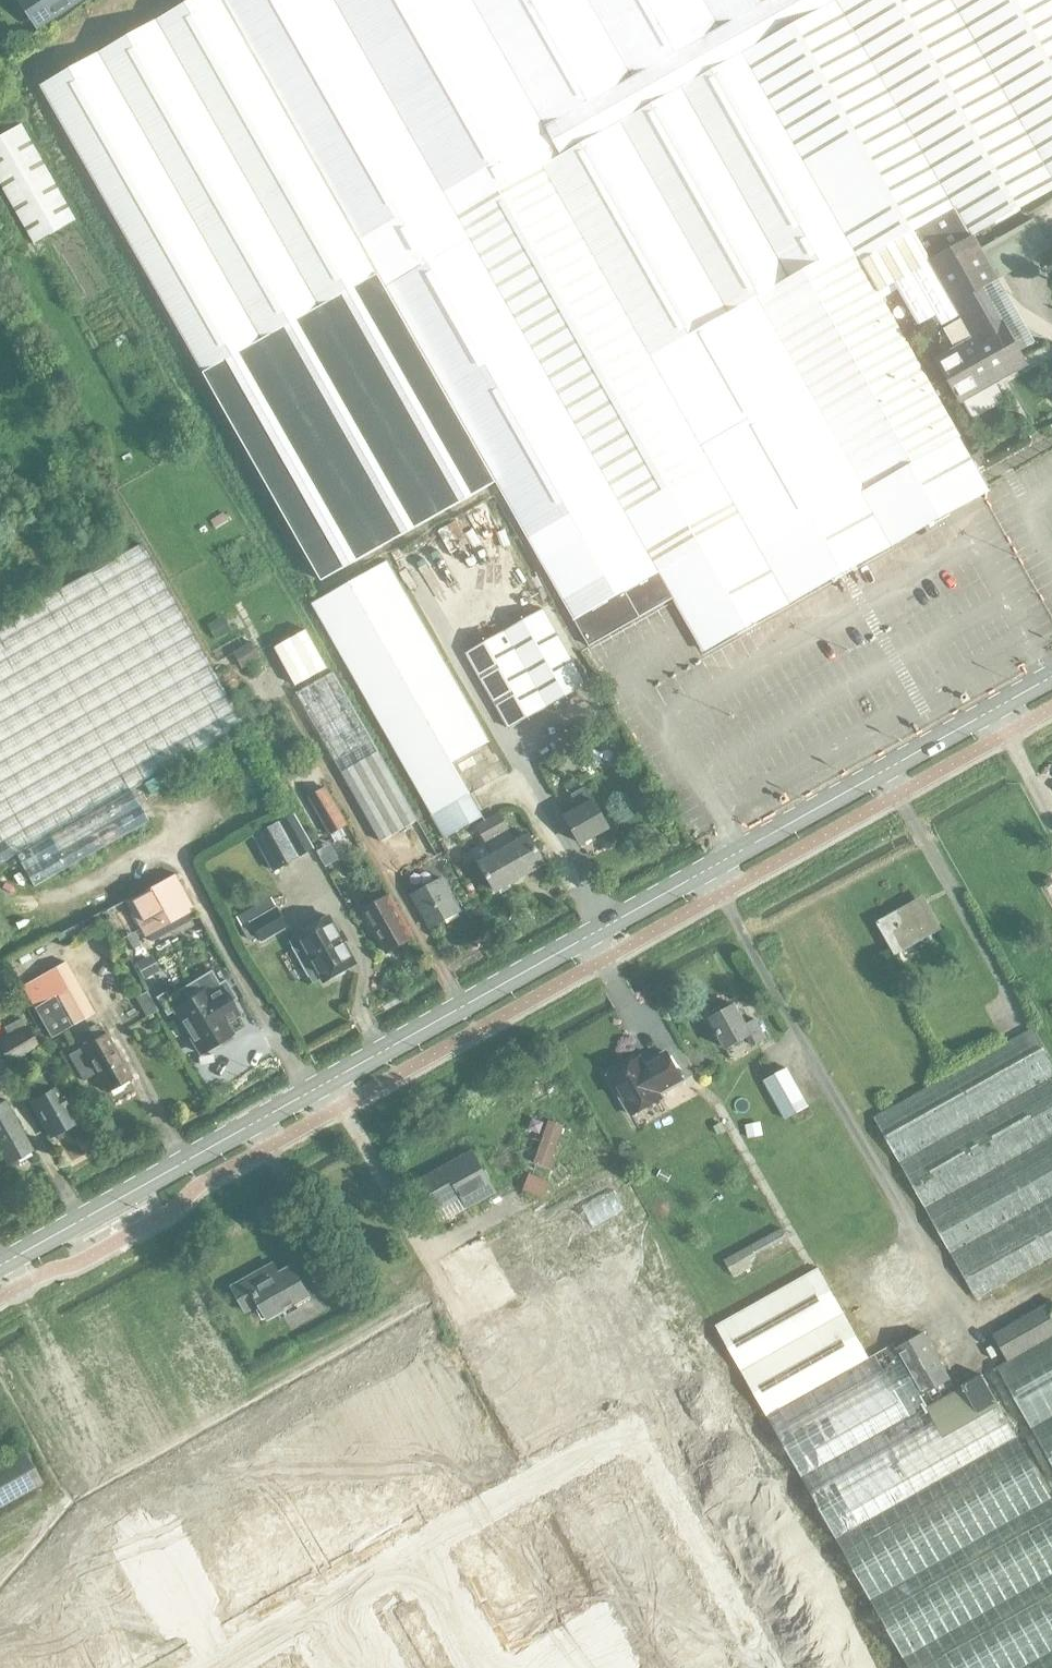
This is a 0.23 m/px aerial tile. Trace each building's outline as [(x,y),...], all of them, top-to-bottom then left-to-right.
[(44,23),(79,0),(29,0),(44,23)] [(201,368),(375,269),(358,240),(222,0),(184,0),(39,82),(201,368)] [(405,214),(443,193),(400,116),(335,0),(222,0),(358,240),(405,214)] [(541,165),(561,154),(545,127),(474,0),(335,0),(400,116),(443,193),(455,214),(541,165)] [(701,0),(474,0),(545,127),(718,29),(701,0)] [(725,25),(769,0),(701,0),(718,29),(725,25)] [(725,25),(860,261),(954,207),(835,0),(769,0),(725,25)] [(972,237),(974,237),(975,237),(1051,194),(1051,0),(836,0),(954,207),(972,237)] [(860,261),(725,25),(718,29),(545,127),(561,154),(541,165),(761,549),(869,488),(960,436),(860,261)] [(75,219),(20,124),(0,136),(0,184),(35,243),(75,219)] [(358,240),(375,269),(495,482),(589,646),(675,597),(761,549),(541,165),(455,214),(443,193),(405,214),(358,240)] [(860,261),(879,292),(895,283),(919,325),(935,316),(941,326),(958,316),(970,338),(934,359),(958,399),(1022,361),(1023,362),(1024,361),(982,289),(998,279),(974,237),(972,237),(954,207),(860,261)] [(375,269),(201,368),(322,580),(495,482),(375,269)] [(869,488),(899,541),(990,490),(960,436),(869,488)] [(705,650),(899,541),(869,488),(761,549),(675,597),(705,650)] [(242,726),(139,543),(0,621),(0,863),(14,855),(32,886),(147,821),(129,790),(242,726)] [(483,816),(452,762),(490,741),(387,560),(310,604),(443,839),(483,816)] [(508,729),(586,685),(542,608),(465,652),(508,729)] [(223,614),(206,623),(215,638),(231,629),(223,614)] [(327,668),(306,630),(275,647),(296,685),(327,668)] [(252,640),(232,652),(241,668),(261,657),(252,640)] [(380,841),(417,820),(334,671),(296,692),(380,841)] [(330,836),(342,829),(348,825),(326,785),(307,796),(330,836)] [(577,807),(564,814),(580,843),(609,826),(593,798),(592,798),(585,786),(570,794),(577,807)] [(489,820),(521,878),(546,864),(528,833),(516,840),(501,813),(489,820)] [(496,892),(521,878),(489,820),(476,827),(492,854),(478,862),(496,892)] [(282,821),(255,836),(274,870),(301,855),(282,821)] [(140,931),(191,903),(174,873),(124,900),(140,931)] [(441,876),(410,893),(430,928),(460,911),(441,876)] [(386,894),(361,910),(387,955),(412,940),(386,894)] [(939,929),(928,909),(918,915),(912,903),(878,923),(895,953),(939,929)] [(243,927),(251,939),(258,935),(262,941),(288,926),(277,907),(243,927)] [(312,964),(316,965),(325,981),(334,976),(338,977),(346,973),(347,969),(356,964),(329,916),(298,934),(305,946),(304,950),(312,964)] [(151,955),(135,963),(144,979),(160,971),(151,955)] [(51,1037),(93,1013),(65,961),(25,983),(38,1005),(33,1007),(51,1037)] [(165,997),(197,1054),(230,1036),(223,1024),(236,1017),(211,971),(165,997)] [(146,991),(135,997),(145,1017),(157,1011),(146,991)] [(744,1023),(733,1003),(708,1018),(725,1047),(747,1035),(751,1044),(765,1037),(754,1017),(744,1023)] [(38,1047),(26,1025),(0,1041),(0,1051),(8,1066),(38,1047)] [(68,1054),(83,1080),(96,1072),(106,1091),(130,1078),(105,1033),(98,1037),(94,1029),(96,1028),(94,1025),(75,1036),(81,1047),(68,1054)] [(662,1098),(660,1093),(682,1080),(666,1052),(649,1061),(651,1064),(645,1067),(640,1057),(637,1058),(633,1057),(627,1061),(626,1065),(609,1074),(631,1115),(662,1098)] [(784,1119),(809,1106),(787,1067),(762,1080),(784,1119)] [(53,1086),(29,1101),(50,1138),(75,1123),(53,1086)] [(32,1150),(3,1100),(0,1101),(0,1155),(6,1165),(32,1150)] [(559,1102),(525,1121),(555,1174),(561,1171),(565,1180),(583,1170),(578,1161),(589,1154),(559,1102)] [(721,1122),(713,1126),(718,1136),(726,1131),(721,1122)] [(759,1122),(745,1125),(747,1139),(762,1135),(759,1122)] [(466,1209),(495,1194),(472,1151),(422,1179),(439,1211),(461,1198),(466,1209)] [(660,1169),(656,1176),(667,1182),(671,1176),(660,1169)] [(533,1171),(526,1185),(544,1194),(551,1180),(533,1171)] [(782,1228),(724,1260),(730,1270),(756,1255),(787,1237),(782,1228)] [(231,1286),(246,1314),(258,1306),(267,1322),(310,1298),(292,1265),(279,1272),(272,1262),(231,1286)] [(1008,1358),(1051,1444),(1051,1299),(994,1329),(1009,1358),(1008,1358)] [(928,1327),(900,1341),(925,1391),(953,1377),(928,1327)] [(945,1431),(1001,1401),(985,1372),(929,1401),(945,1431)] [(0,1464),(0,1506),(40,1483),(22,1451),(0,1464)]
